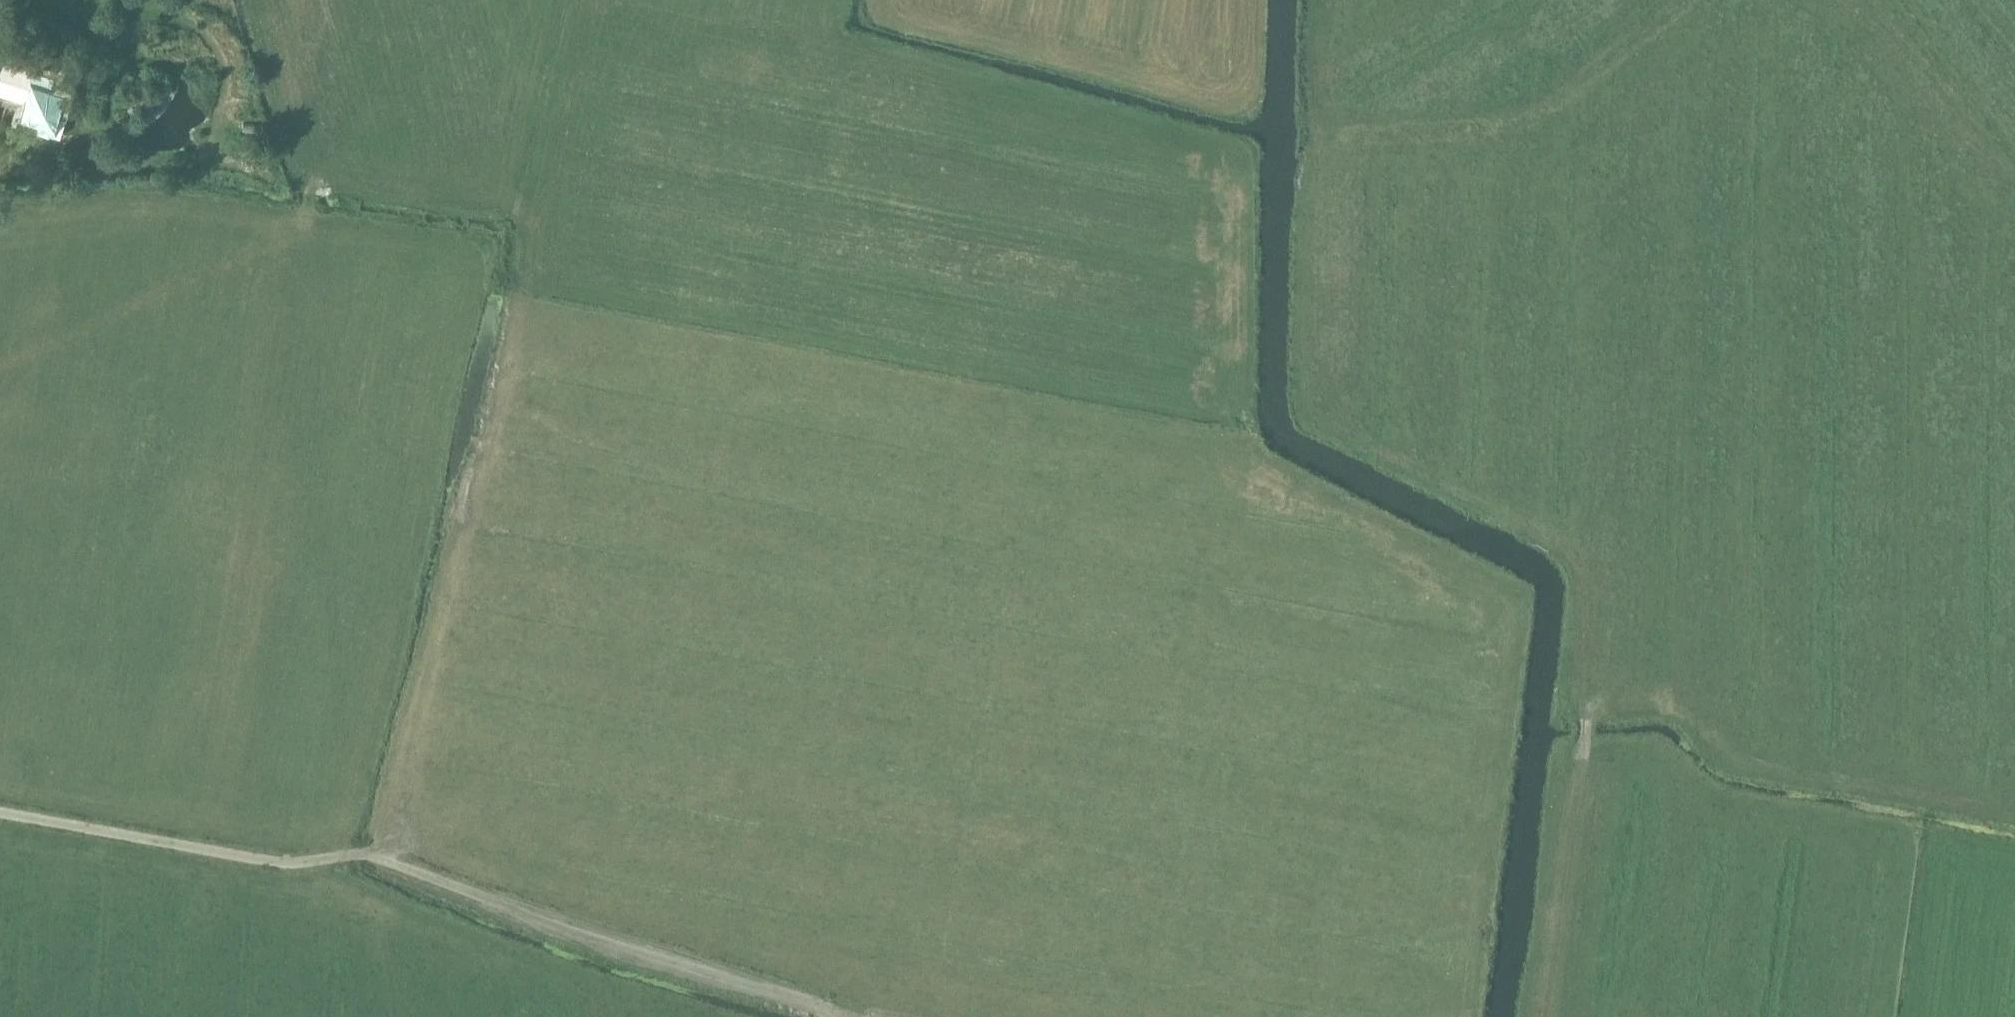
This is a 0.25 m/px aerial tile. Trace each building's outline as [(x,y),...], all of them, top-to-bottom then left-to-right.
[(24,104),(21,119),(40,123),(39,131),(63,136),(67,115),(59,114),(64,91),(49,88),(51,76),(0,65),(0,99),(24,104)] [(244,124),(243,132),(253,132),(254,125),(244,124)]
